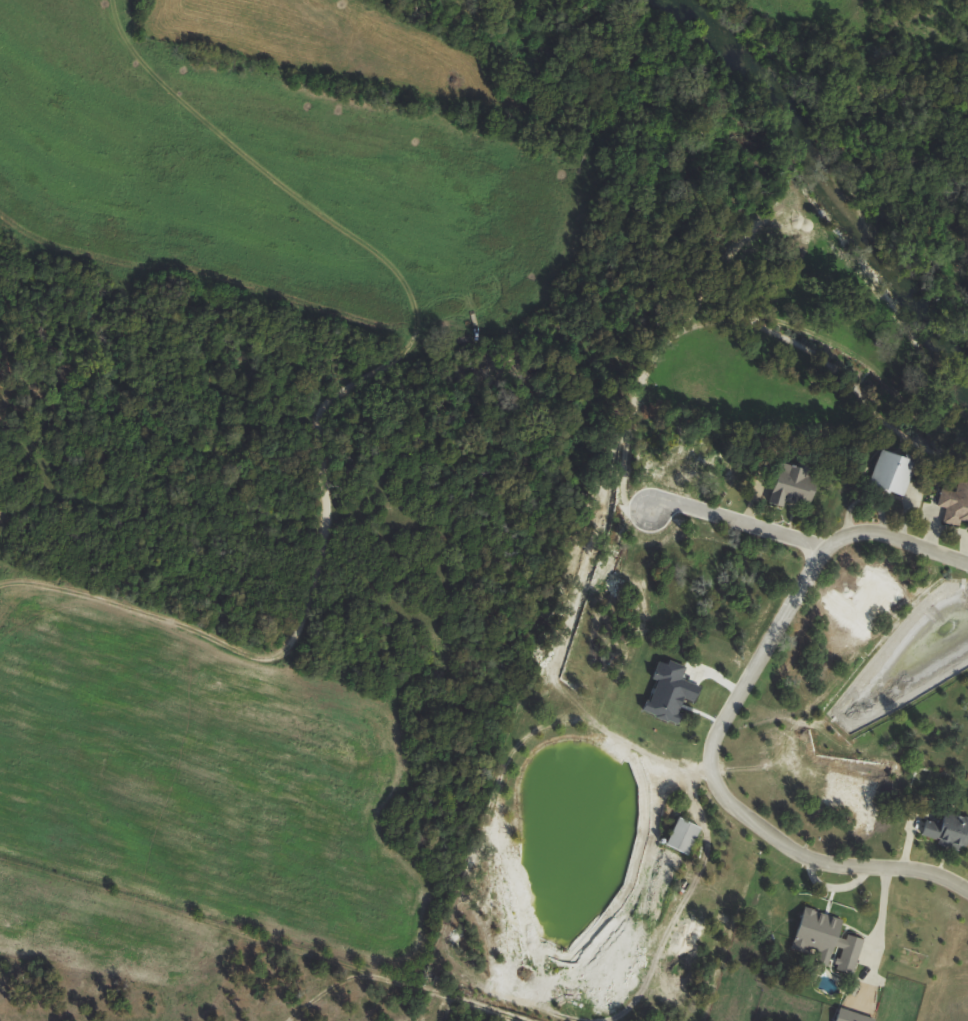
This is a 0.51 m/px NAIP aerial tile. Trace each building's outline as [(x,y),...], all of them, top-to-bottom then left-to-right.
[(918,461),(883,446),(869,480),(903,495),(918,461)] [(771,503),(783,506),(786,497),(813,504),(819,481),(807,477),(809,468),(794,464),(792,474),(780,470),(771,503)] [(961,479),(958,491),(942,486),(937,505),(946,508),(942,521),(959,526),(961,519),(967,521),(967,481),(961,479)] [(677,724),(686,698),(696,701),(701,687),(681,680),(686,666),(669,661),(668,664),(659,661),(653,679),(656,680),(645,713),(677,724)] [(689,854),(700,826),(678,817),(667,845),(689,854)] [(845,924),(808,906),(789,946),(803,953),(806,948),(828,959),(845,924)] [(835,969),(852,975),(864,939),(845,933),(840,947),(842,948),(835,969)] [(875,1018),(839,1008),(836,1020),(874,1020),(875,1018)]
